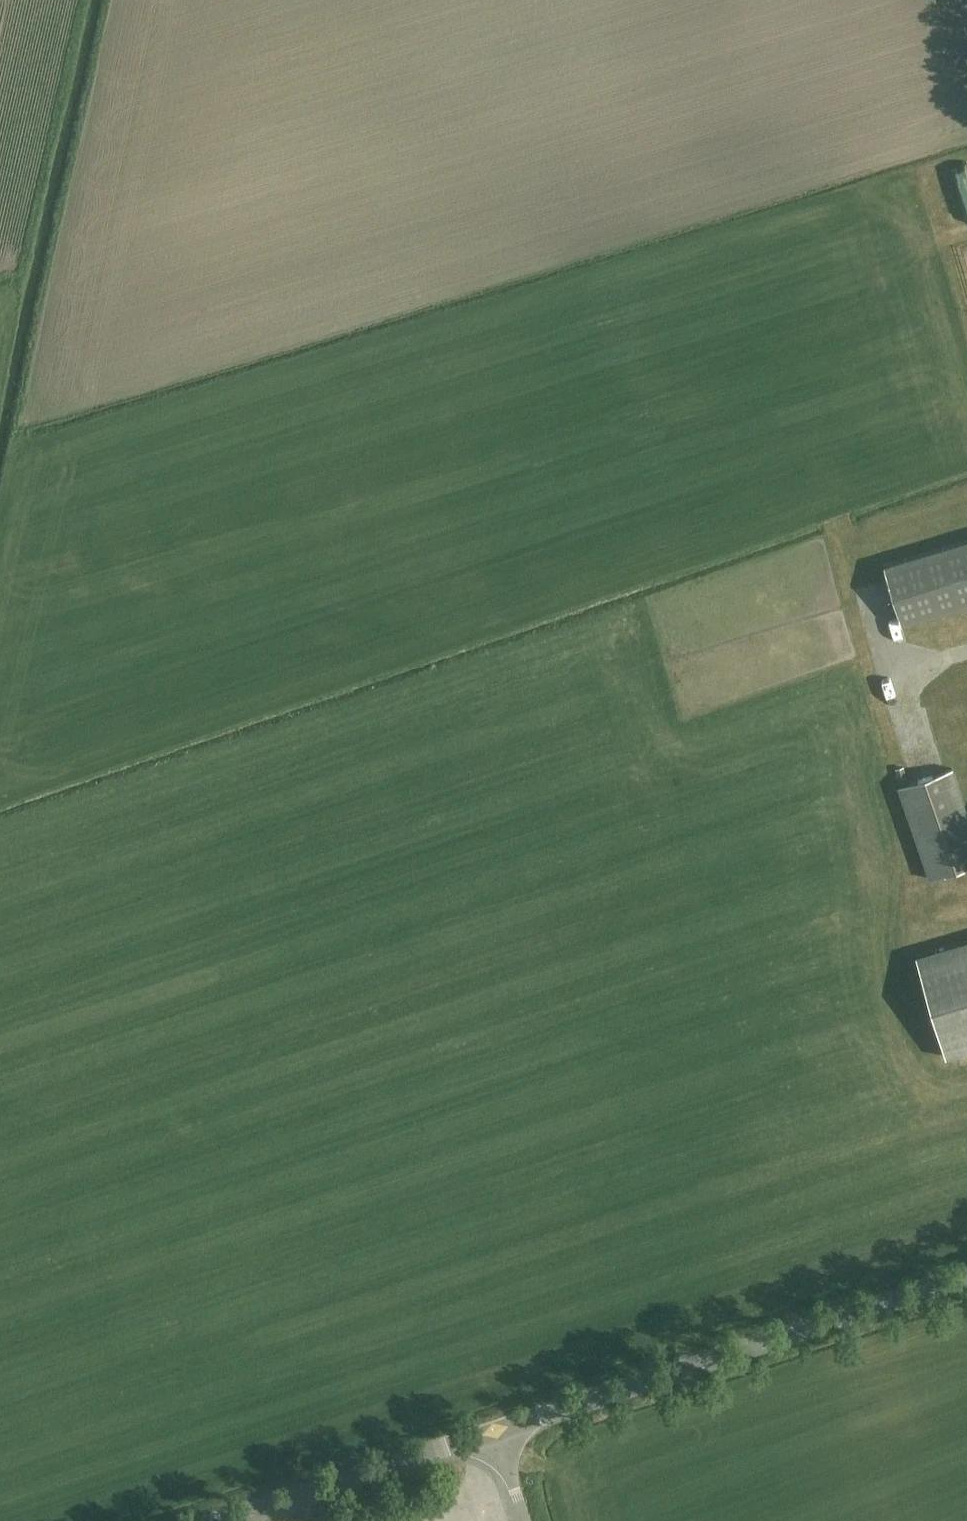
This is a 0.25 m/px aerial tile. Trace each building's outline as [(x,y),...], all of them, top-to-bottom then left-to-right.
[(966,225),(966,167),(924,177),(936,232),(966,225)] [(884,566),(901,624),(966,604),(966,542),(884,566)] [(938,744),(966,737),(966,696),(930,705),(938,744)] [(904,767),(895,770),(901,786),(897,787),(929,879),(966,866),(966,808),(953,768),(909,783),(904,767)] [(946,1057),(966,1051),(966,941),(917,956),(946,1057)]
